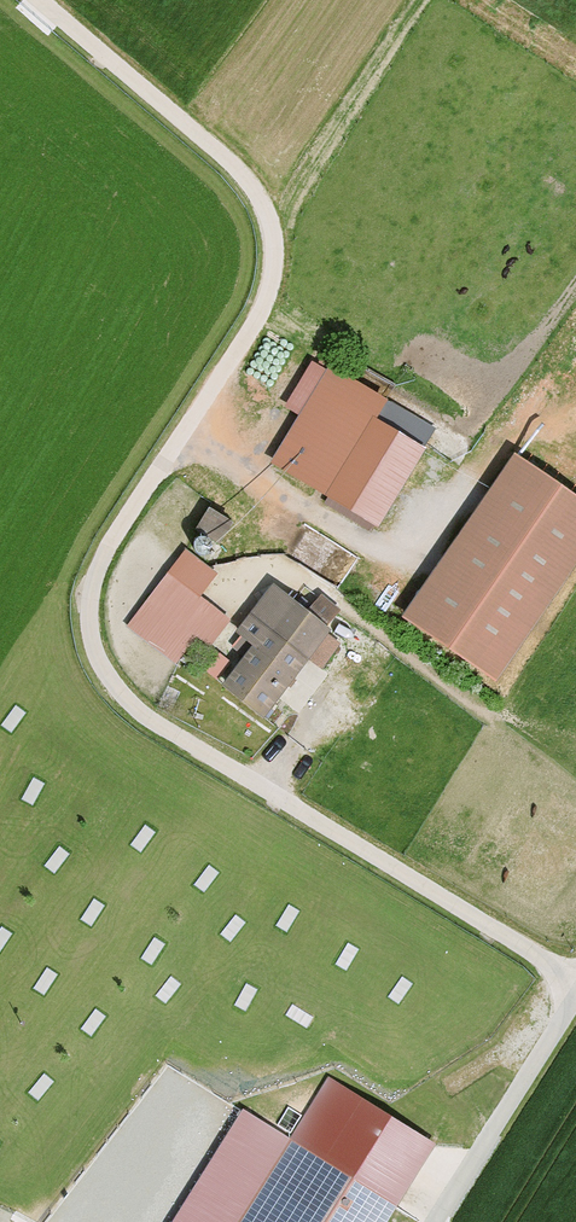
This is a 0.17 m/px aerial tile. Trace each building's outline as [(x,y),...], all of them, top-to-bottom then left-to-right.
[(380,398),(323,364),(266,457),(371,521),(418,444),(370,415),(380,398)] [(505,452),(396,613),(491,677),(575,552),(575,500),(505,452)] [(204,529),(233,538),(241,513),(212,503),(204,529)] [(207,572),(177,548),(132,606),(175,640),(189,622),(208,636),(227,612),(195,587),(207,572)] [(342,634),(266,574),(227,624),(251,643),(219,684),(255,712),(303,652),(318,664),(342,634)] [(232,1221),(381,1221),(393,1204),(287,1136),(232,1221)]
